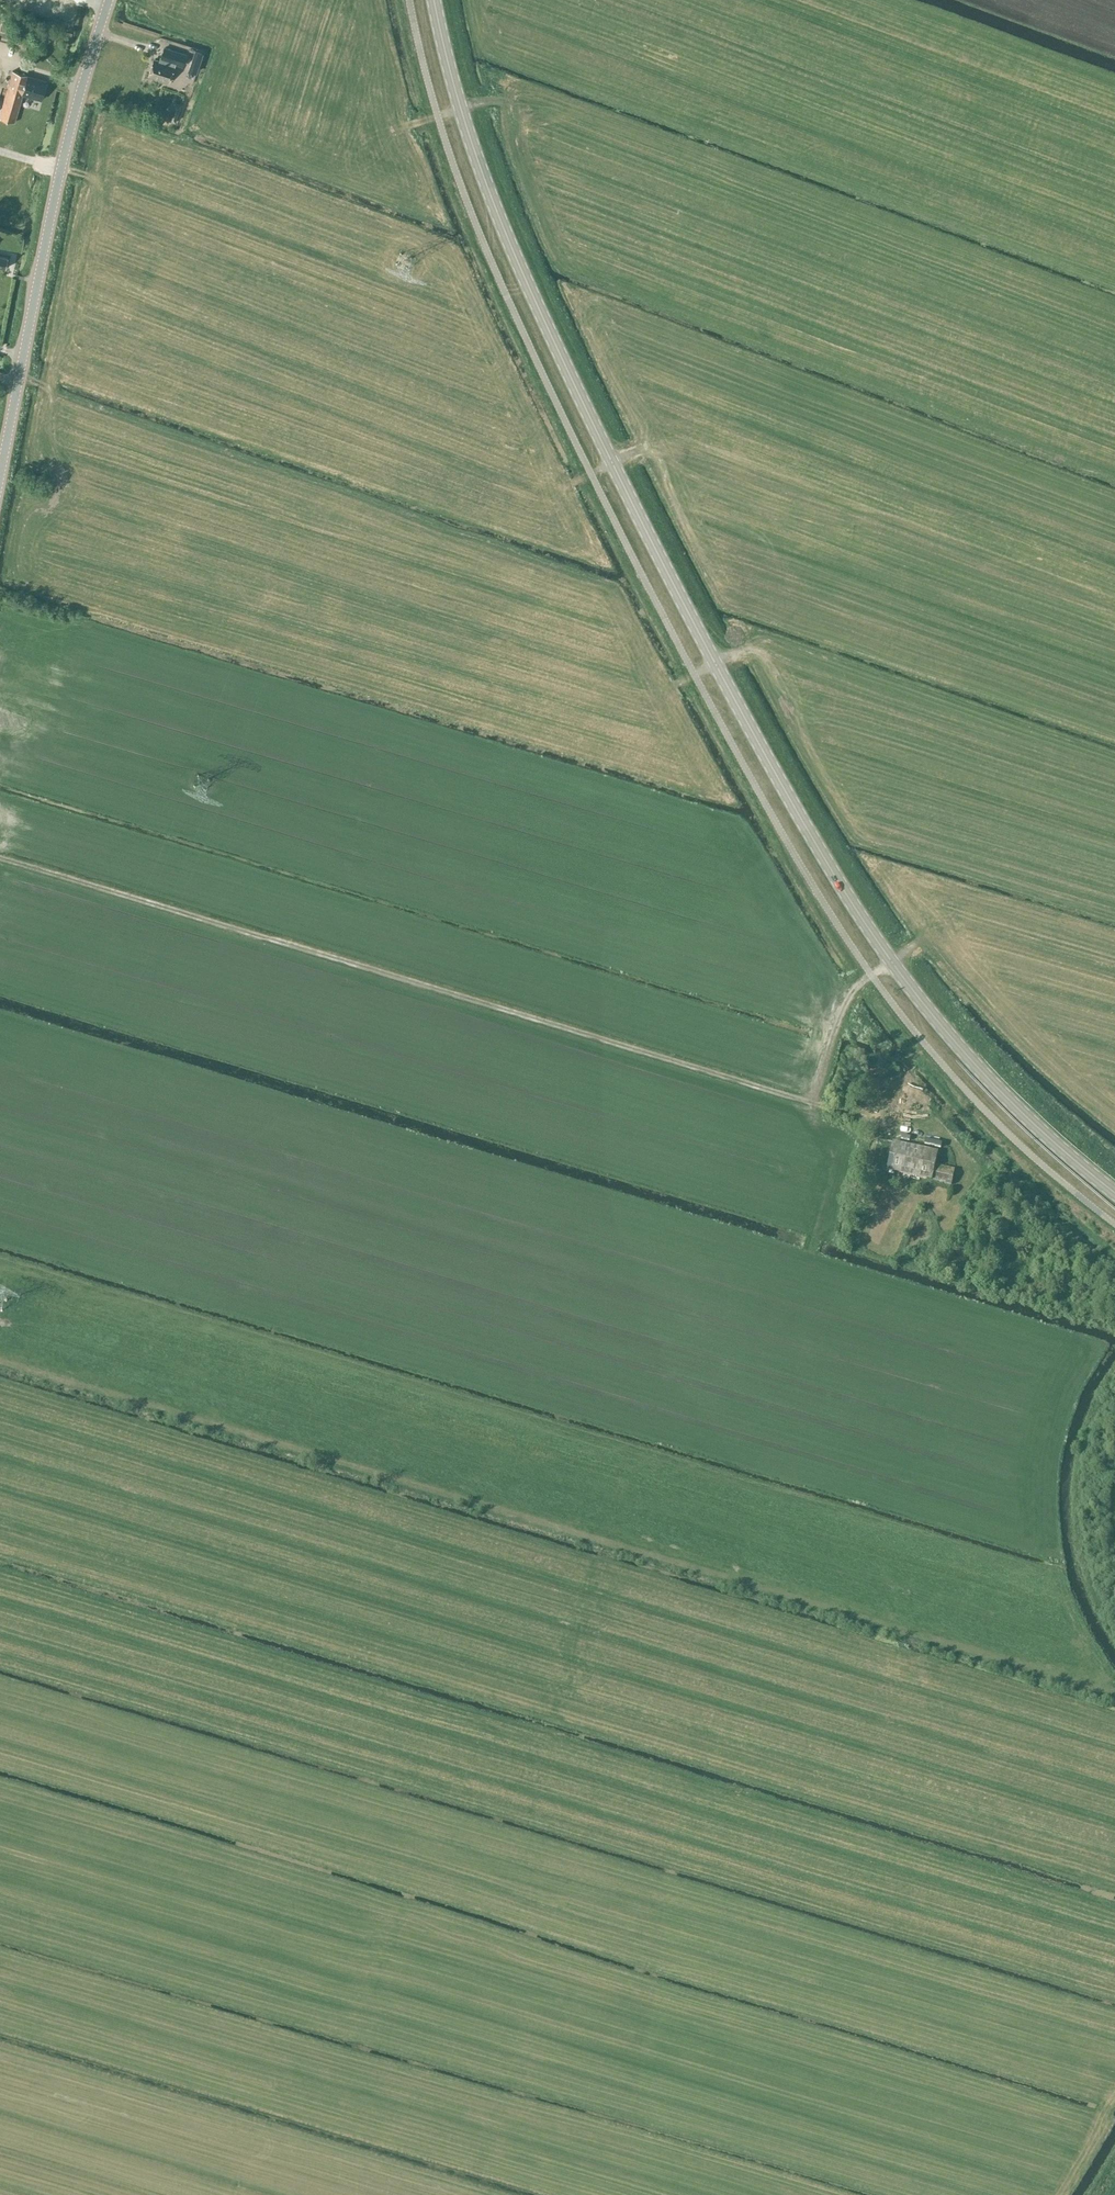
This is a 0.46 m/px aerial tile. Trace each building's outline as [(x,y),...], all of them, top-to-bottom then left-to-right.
[(34,23),(21,20),(18,32),(31,36),(34,23)] [(182,66),(184,57),(170,52),(167,61),(168,61),(167,64),(153,59),(148,75),(168,81),(173,66),(173,65),(174,63),(182,66)] [(191,61),(188,71),(194,73),(198,63),(191,61)] [(14,122),(22,93),(29,95),(41,99),(46,81),(34,77),(34,78),(27,76),(28,74),(12,70),(8,84),(0,81),(0,118),(14,122)] [(182,105),(175,103),(170,120),(176,122),(182,105)] [(951,1185),(955,1170),(935,1166),(938,1153),(894,1143),(887,1171),(889,1171),(888,1175),(895,1177),(896,1173),(951,1185)]
